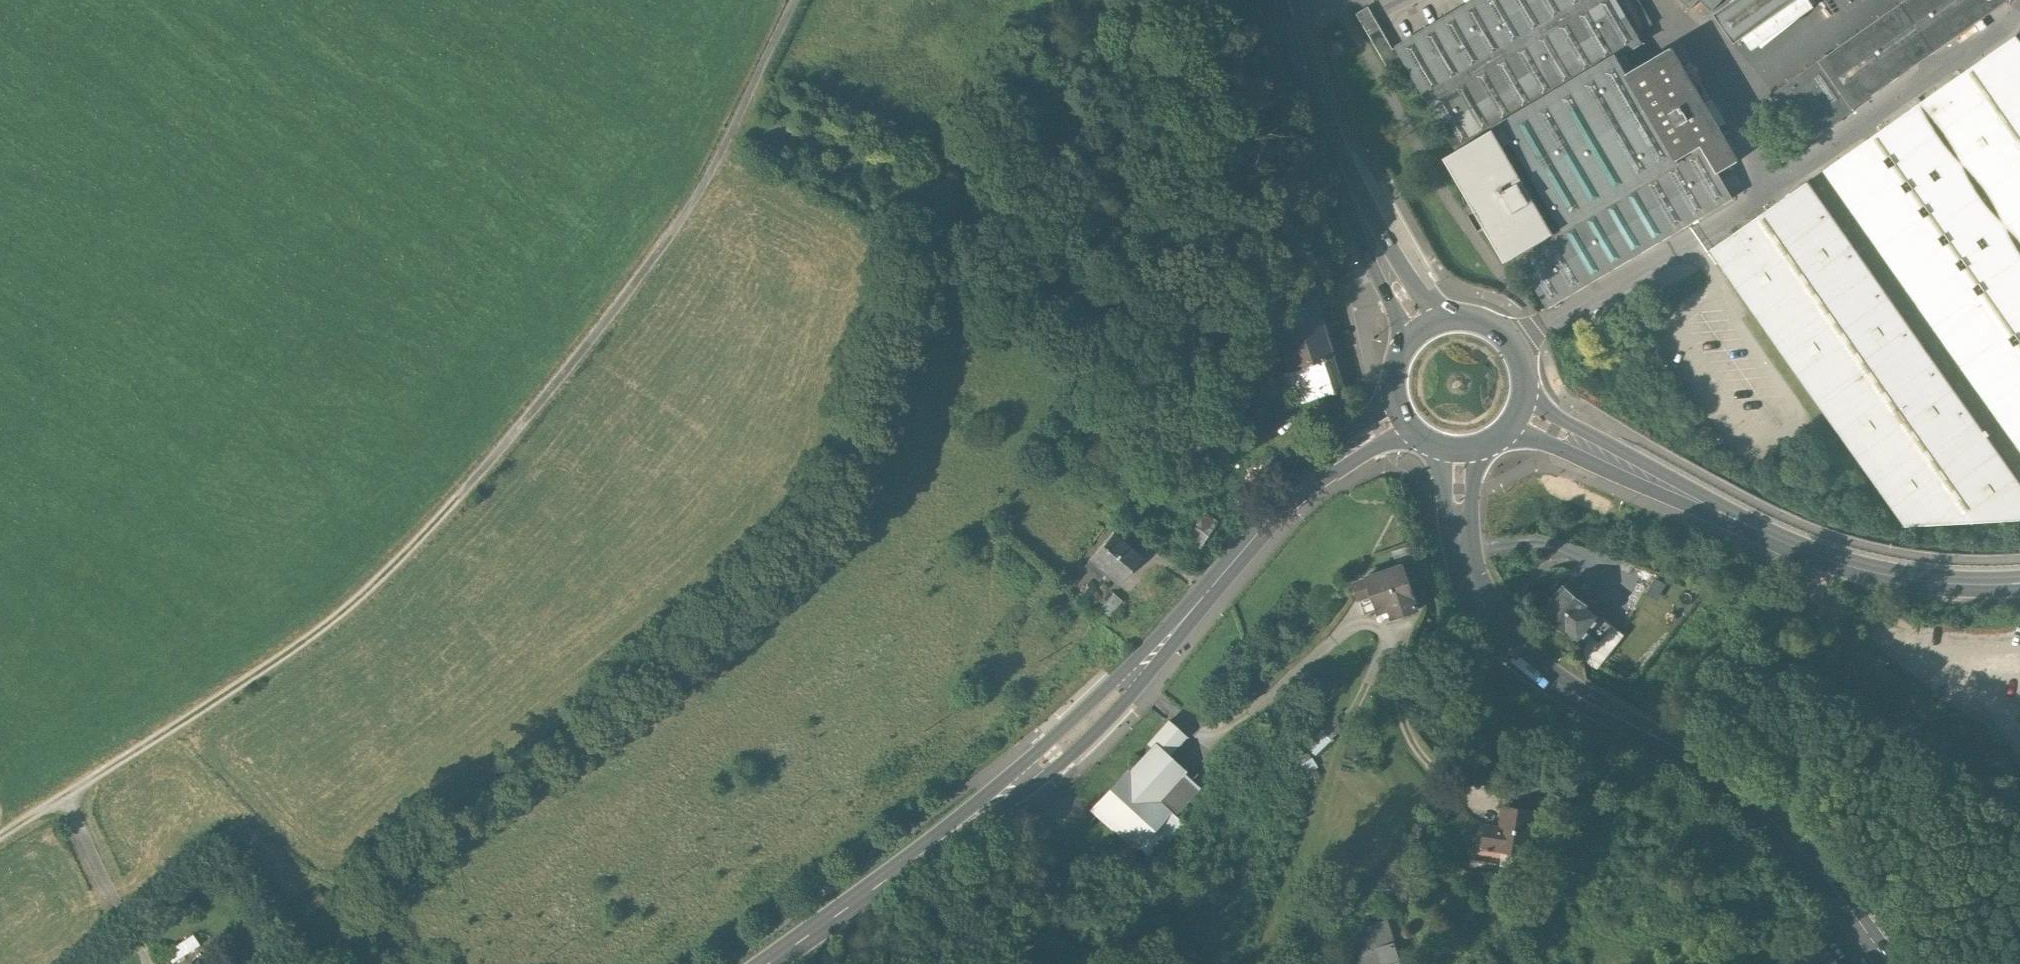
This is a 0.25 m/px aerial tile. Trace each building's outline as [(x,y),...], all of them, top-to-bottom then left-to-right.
[(1492,130),(1554,235),(1517,257),(1547,308),(1733,199),(1719,174),(1741,161),(1674,48),(1634,71),(1624,54),(1643,42),(1638,34),(1654,25),(1640,0),(1476,0),(1392,50),(1367,8),(1356,14),(1390,72),(1403,64),(1455,151),(1492,130)] [(1690,9),(1699,0),(1681,0),(1690,9)] [(1713,10),(1723,0),(1702,0),(1713,10)] [(1715,14),(1735,43),(1797,0),(1735,0),(1715,14)] [(1810,140),(2009,0),(1908,0),(1776,93),(1810,140)] [(1825,171),(2019,449),(2019,40),(2017,36),(1825,171)] [(1517,257),(1554,235),(1492,130),(1455,151),(1445,157),(1506,262),(1517,257)] [(1808,182),(1711,250),(1905,527),(2019,521),(2019,485),(1808,182)] [(1334,362),(1315,302),(1273,316),(1292,375),(1334,362)] [(1343,390),(1334,362),(1292,375),(1301,403),(1343,390)] [(1205,512),(1185,538),(1198,548),(1218,521),(1205,512)] [(1117,587),(1144,557),(1126,542),(1116,533),(1084,569),(1102,585),(1107,579),(1117,587)] [(1132,536),(1126,542),(1144,557),(1149,550),(1132,536)] [(1419,606),(1404,559),(1350,576),(1357,597),(1370,593),(1378,619),(1419,606)] [(1078,583),(1068,575),(1062,582),(1071,590),(1078,583)] [(1534,612),(1572,640),(1594,610),(1557,582),(1534,612)] [(1122,604),(1114,598),(1101,612),(1109,619),(1122,604)] [(1150,743),(1156,748),(1159,745),(1170,754),(1187,735),(1171,720),(1150,743)] [(1156,748),(1095,813),(1140,856),(1178,816),(1161,800),(1188,772),(1170,754),(1159,745),(1156,748)] [(1537,813),(1500,809),(1498,829),(1485,827),(1481,857),(1531,863),(1537,813)] [(1395,923),(1353,935),(1362,963),(1397,963),(1407,961),(1395,923)] [(167,951),(174,961),(199,944),(192,934),(167,951)] [(1823,948),(1802,963),(1835,963),(1823,948)] [(208,963),(200,954),(187,963),(207,963),(208,963)]
